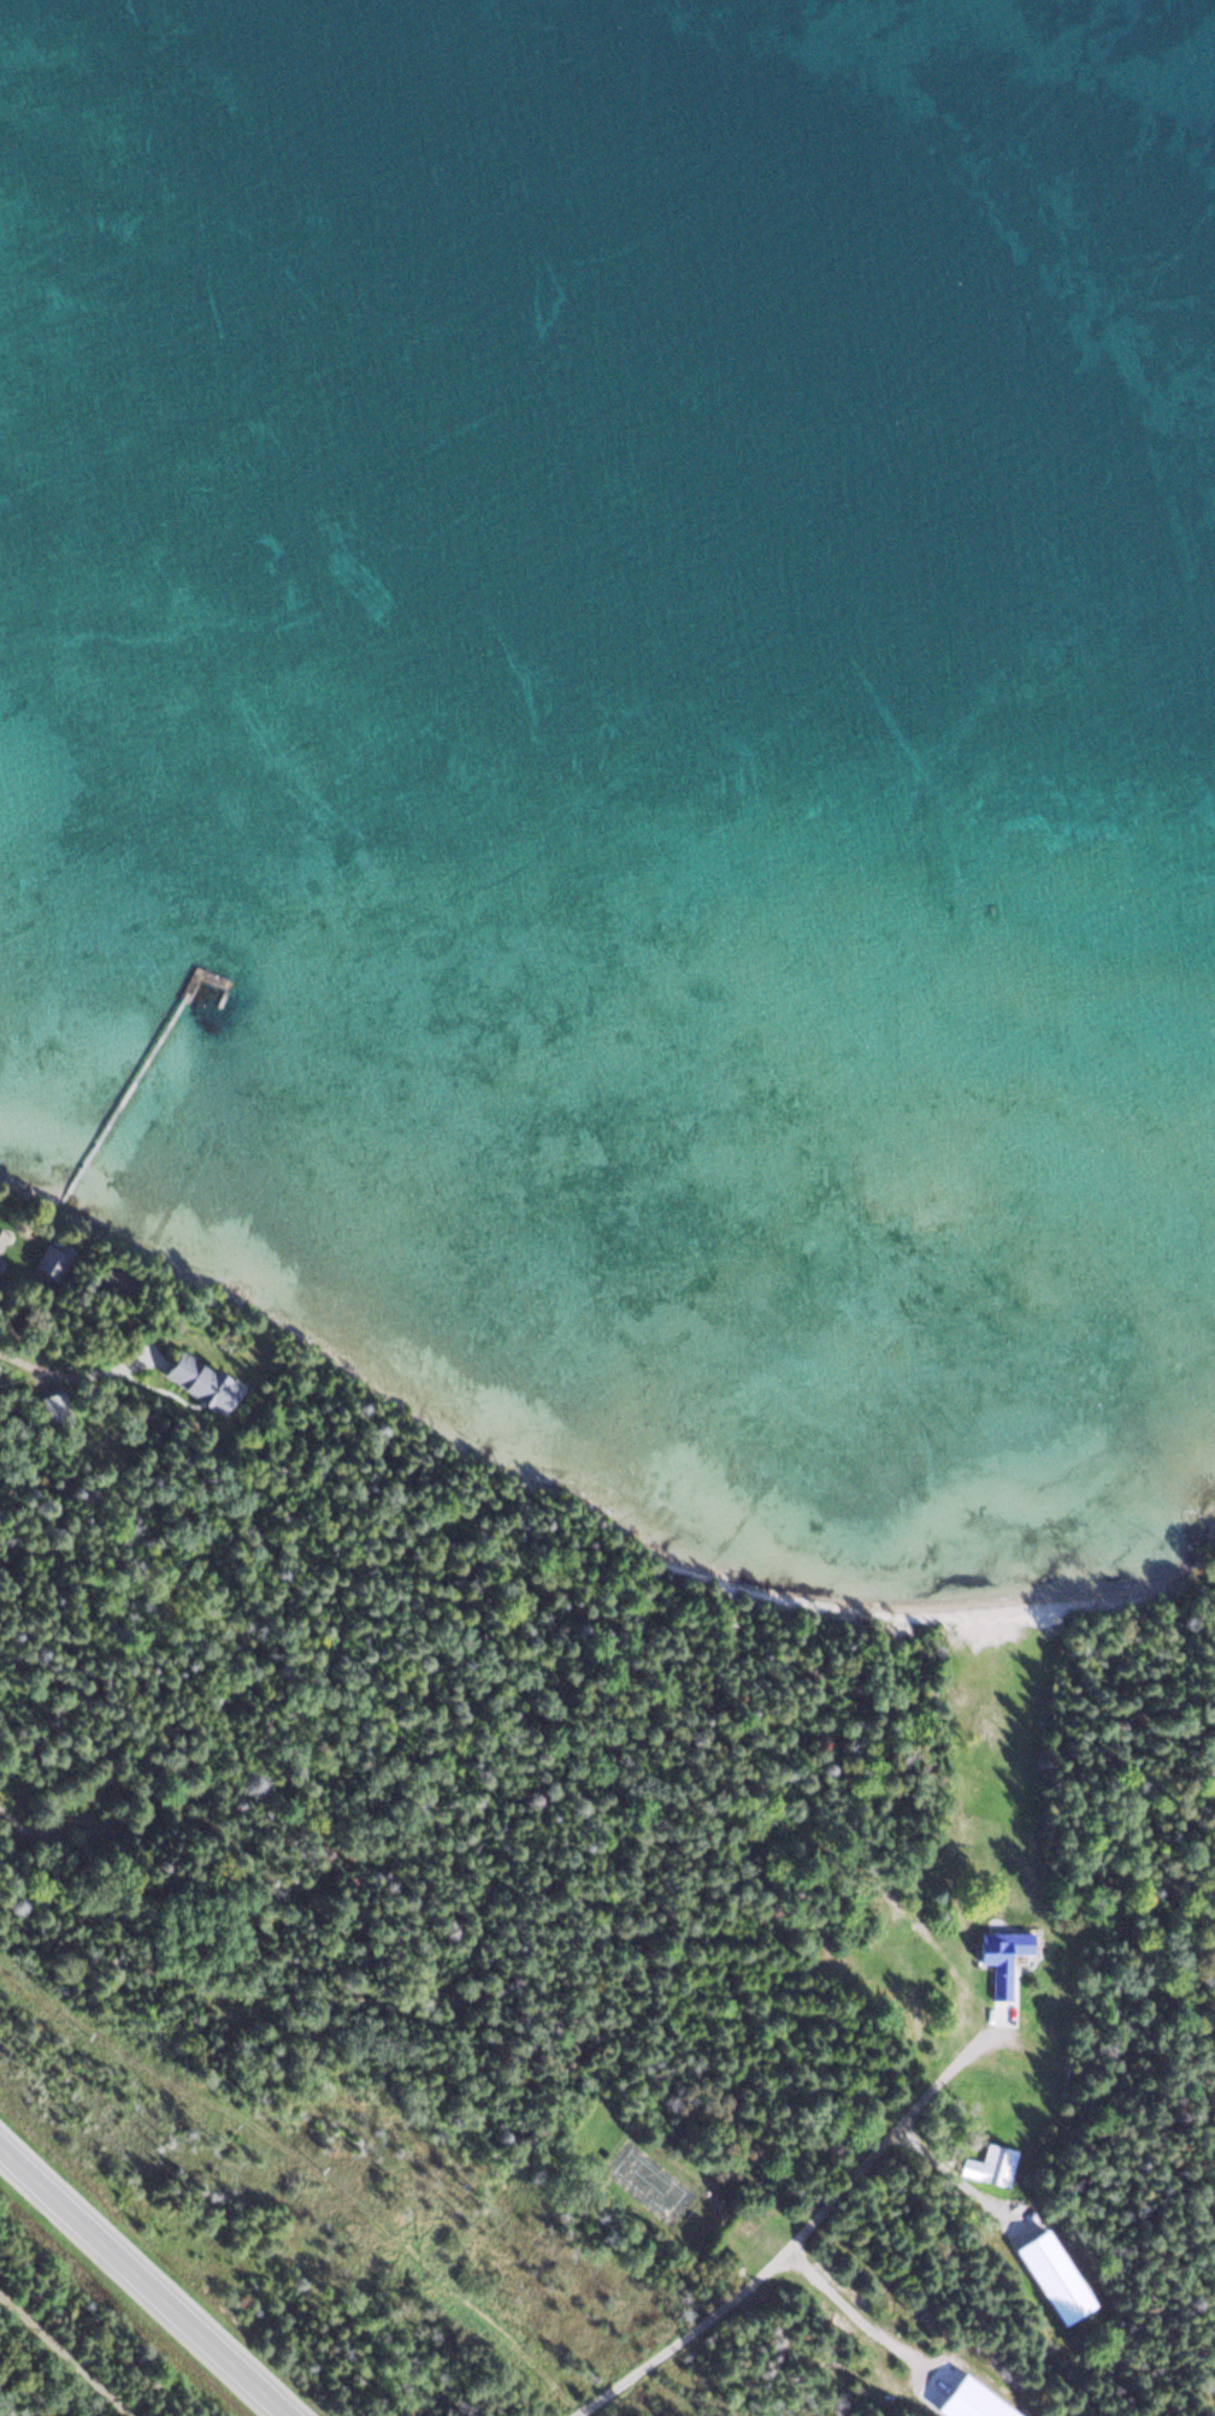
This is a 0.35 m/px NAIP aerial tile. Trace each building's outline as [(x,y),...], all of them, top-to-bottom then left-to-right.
[(212,1411),(228,1382),(171,1349),(154,1378),(212,1411)] [(1007,1952),(1029,1952),(1028,1930),(970,1931),(971,1962),(987,1961),(987,1998),(1008,1998),(1007,1952)] [(1005,2187),(1015,2149),(983,2140),(977,2160),(958,2155),(954,2173),(1005,2187)]
